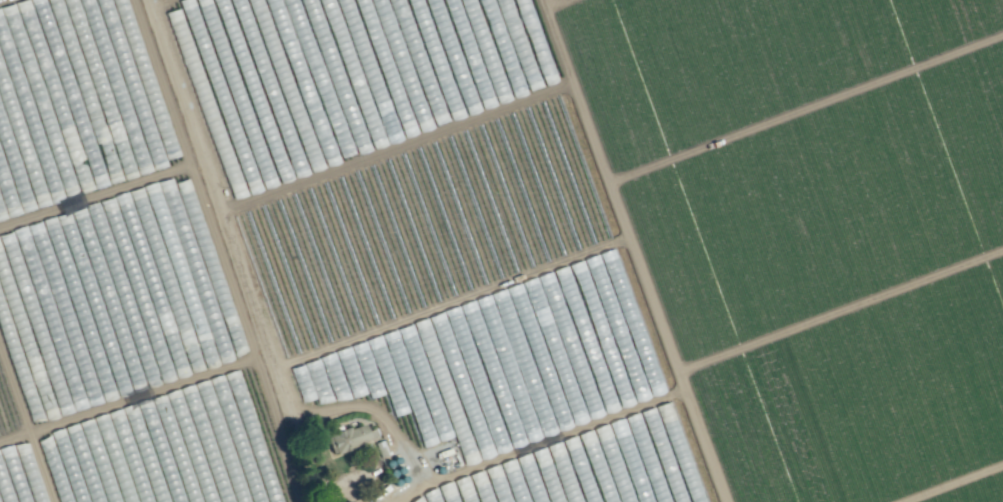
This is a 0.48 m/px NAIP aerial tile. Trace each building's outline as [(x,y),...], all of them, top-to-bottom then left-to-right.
[(173,139),(132,11),(120,28),(109,31),(105,36),(98,32),(95,36),(84,39),(79,44),(64,55),(75,71),(73,72),(77,76),(84,67),(91,89),(100,86),(106,79),(112,97),(125,87),(130,104),(132,103),(144,112),(152,119),(158,136),(162,131),(173,139)] [(21,354),(19,337),(34,335),(12,312),(45,308),(46,307),(55,292),(57,314),(67,298),(78,308),(76,289),(93,307),(99,298),(110,310),(128,302),(153,299),(221,267),(195,214),(62,277),(64,274),(7,301),(0,317),(0,331),(21,354)] [(330,452),(376,440),(373,429),(366,431),(364,423),(325,433),(330,452)] [(69,483),(57,486),(61,501),(74,501),(69,483)]
